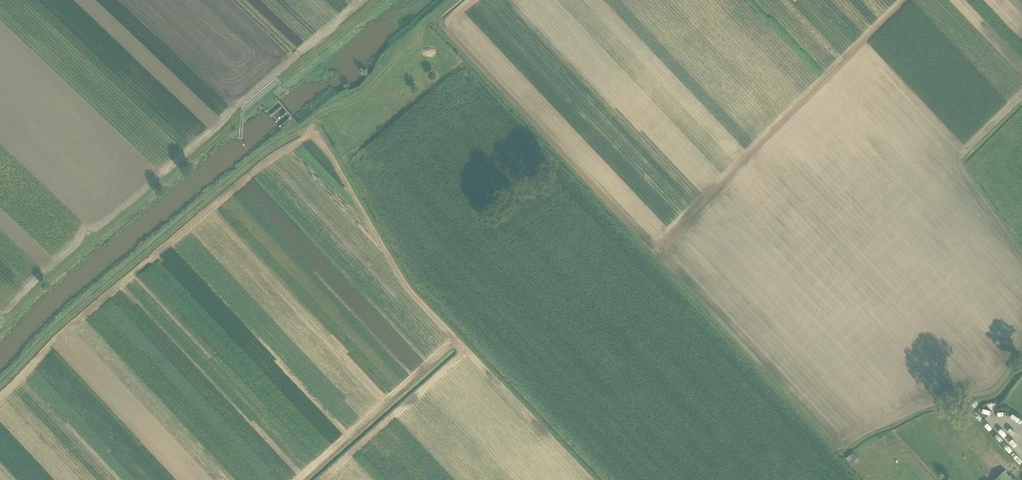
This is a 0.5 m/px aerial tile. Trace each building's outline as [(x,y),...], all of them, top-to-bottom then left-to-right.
[(853,452),(847,459),(852,464),(858,458),(853,452)] [(995,479),(1012,479),(1004,472),(995,479)]
